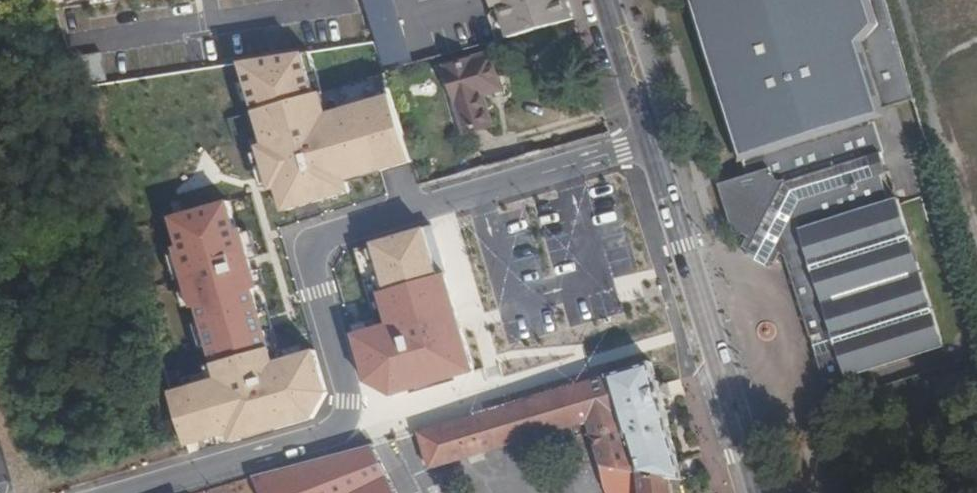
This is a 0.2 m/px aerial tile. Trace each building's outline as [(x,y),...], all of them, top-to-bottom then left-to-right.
[(379,64),(408,57),(391,0),(359,0),(373,43),(374,49),(379,64)] [(571,0),(494,0),(495,4),(501,3),(511,37),(572,19),(576,19),(571,0)] [(916,98),(920,96),(890,0),(693,0),(746,175),(718,184),(736,236),(746,233),(752,237),(748,245),(754,248),(764,253),(774,259),(779,261),(784,253),(828,384),(951,344),(906,196),(896,198),(889,173),(893,172),(887,149),(891,148),(883,118),(879,119),(878,112),(886,110),(887,109),(887,107),(916,98)] [(643,13),(637,15),(641,28),(646,26),(643,13)] [(494,83),(483,49),(441,61),(461,127),(485,119),(476,89),(494,83)] [(349,180),(415,162),(392,94),(330,112),(322,90),(317,92),(305,53),(237,63),(261,143),(255,145),(270,192),(275,190),(282,213),(348,193),(352,188),(349,180)] [(230,444),(312,420),(327,393),(315,350),(274,362),(253,289),(259,288),(241,226),(236,228),(229,201),(169,218),(177,246),(174,247),(191,309),(196,307),(217,381),(172,393),(188,446),(228,435),(230,444)] [(440,272),(427,225),(372,241),(386,288),(376,291),(385,324),(350,335),(364,380),(393,397),(476,372),(446,271),(440,272)] [(770,265),(774,259),(764,253),(754,248),(750,254),(770,265)] [(610,376),(640,472),(638,492),(673,492),(672,480),(681,480),(648,365),(610,376)] [(610,376),(416,431),(416,434),(429,469),(587,424),(607,492),(638,492),(640,472),(610,376)] [(252,476),(261,492),(396,492),(373,445),(252,476)]
